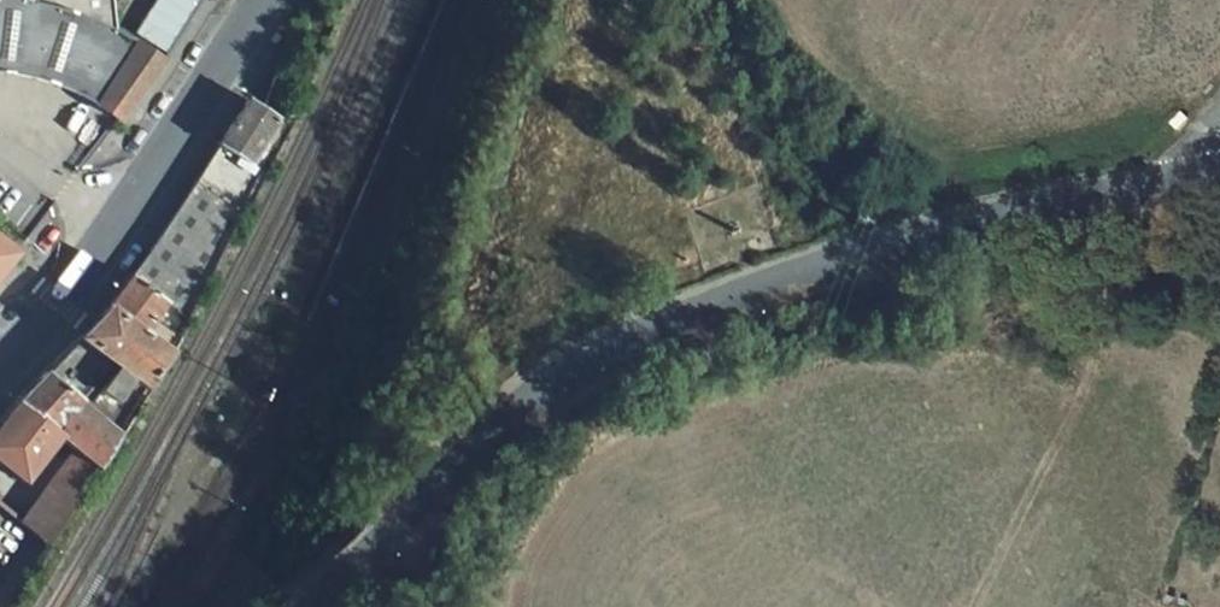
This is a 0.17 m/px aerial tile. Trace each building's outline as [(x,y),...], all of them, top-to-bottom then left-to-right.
[(136,43),(115,31),(111,0),(0,0),(0,72),(1,72),(31,79),(46,83),(74,92),(86,98),(97,105),(119,120),(165,61),(136,43)] [(197,0),(156,0),(136,35),(167,52),(197,0)] [(264,109),(248,100),(220,146),(250,164),(279,118),(264,109)] [(267,174),(250,164),(220,146),(163,234),(133,276),(170,304),(190,321),(267,174)] [(15,255),(0,243),(0,274),(15,255)] [(157,319),(170,304),(133,276),(109,310),(144,334),(157,319)] [(109,310),(77,342),(108,365),(116,370),(128,378),(146,391),(172,355),(144,334),(109,310)] [(157,319),(144,334),(172,355),(181,338),(157,319)] [(77,342),(47,374),(17,405),(59,438),(76,452),(101,471),(123,435),(103,418),(87,406),(78,398),(108,365),(77,342)] [(114,401),(128,378),(116,370),(101,391),(114,401)] [(101,391),(87,406),(103,418),(114,401),(101,391)] [(17,405),(0,426),(0,464),(24,483),(59,438),(17,405)] [(22,526),(31,512),(0,488),(0,509),(22,526)]
